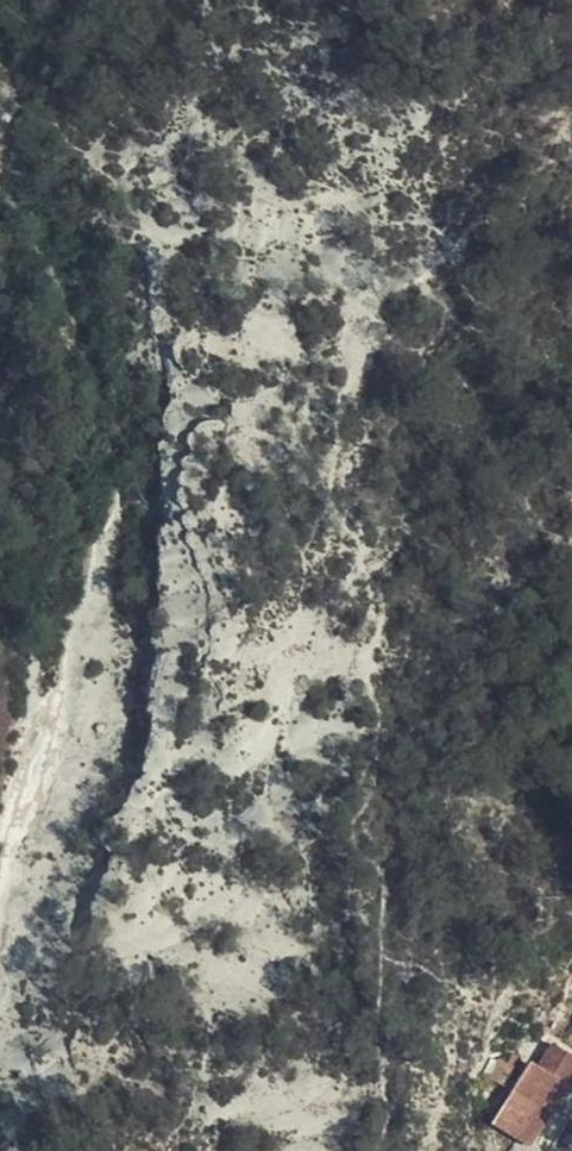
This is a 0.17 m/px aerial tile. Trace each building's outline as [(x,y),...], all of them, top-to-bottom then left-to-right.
[(473,1150),(507,1150),(521,1126),(526,1129),(533,1112),(491,1087),(462,1144),(473,1150)]
